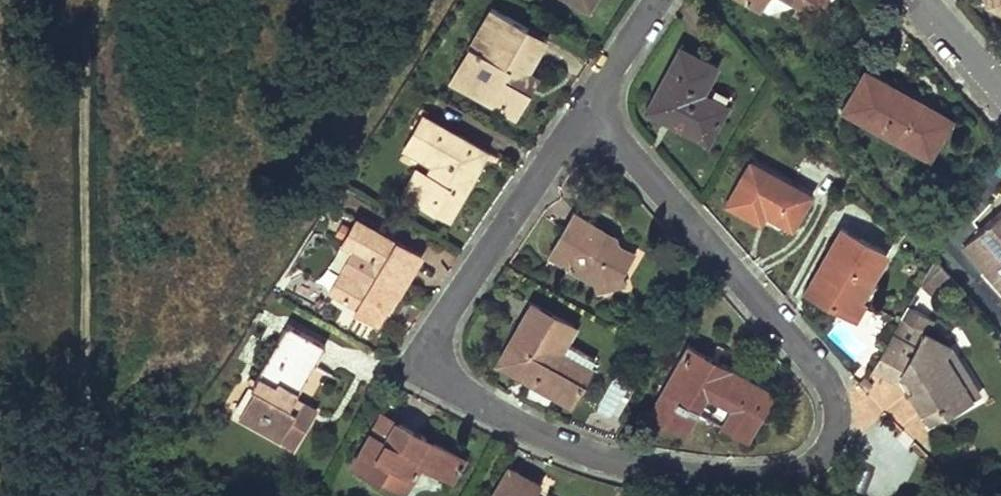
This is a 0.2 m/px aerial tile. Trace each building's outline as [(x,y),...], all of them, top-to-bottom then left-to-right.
[(587,9),(592,0),(571,0),(587,9)] [(759,10),(765,0),(742,0),(759,10)] [(795,6),(791,12),(812,24),(826,0),(784,0),(795,6)] [(986,4),(992,1),(1000,5),(1000,9),(1000,0),(985,0),(986,4)] [(524,26),(490,7),(467,48),(472,51),(462,69),(478,79),(472,90),(496,104),(494,107),(500,110),(502,107),(515,114),(521,102),(528,90),(518,85),(526,71),(534,56),(513,44),(524,26)] [(544,37),(524,26),(513,44),(534,56),(544,37)] [(714,65),(679,47),(646,109),(663,117),(667,110),(674,114),(672,117),(708,136),(723,106),(699,93),(705,83),(714,65)] [(472,51),(467,48),(448,83),(513,118),(515,114),(502,107),(500,110),(494,107),(496,104),(472,90),(478,79),(462,69),(472,51)] [(536,76),(526,71),(518,85),(528,90),(536,76)] [(915,100),(865,72),(845,109),(921,152),(942,114),(915,100)] [(729,96),(705,83),(699,93),(723,106),(729,96)] [(674,114),(667,110),(663,117),(690,132),(706,140),(708,136),(672,117),(674,114)] [(483,149),(424,114),(404,148),(422,159),(427,150),(436,156),(431,165),(425,174),(415,168),(404,187),(421,197),(419,202),(447,219),(458,199),(473,174),(466,170),(469,164),(473,166),(483,149)] [(950,119),(942,114),(921,152),(929,156),(950,119)] [(427,150),(422,159),(431,165),(436,156),(427,150)] [(808,195),(749,162),(726,205),(742,213),(760,222),(765,214),(790,228),(808,195)] [(1000,288),(1000,210),(962,244),(1000,288)] [(559,236),(548,256),(591,280),(595,291),(624,283),(621,272),(632,252),(616,243),(607,245),(602,228),(573,212),(559,236)] [(420,254),(358,218),(343,243),(370,259),(358,279),(342,269),(330,289),(357,306),(355,309),(377,322),(391,298),(395,291),(388,287),(396,275),(405,280),(420,254)] [(884,252),(839,228),(809,282),(830,294),(826,302),(845,313),(852,300),(856,302),(884,252)] [(953,279),(934,257),(920,282),(933,297),(953,279)] [(405,280),(396,275),(388,287),(395,291),(397,293),(405,280)] [(830,294),(809,282),(804,291),(826,302),(830,294)] [(856,302),(852,300),(845,313),(855,318),(862,305),(856,302)] [(574,325),(532,302),(515,330),(501,356),(521,368),(523,366),(536,373),(531,382),(554,394),(570,403),(588,371),(557,354),(565,340),(574,325)] [(929,316),(908,304),(872,368),(897,382),(901,375),(906,378),(915,388),(912,391),(916,397),(926,407),(938,397),(947,408),(985,375),(951,337),(955,327),(930,313),(929,316)] [(324,346),(288,325),(251,387),(254,389),(238,415),(293,447),(308,421),(287,408),(293,398),(309,371),(324,346)] [(985,375),(992,369),(955,327),(951,337),(985,375)] [(595,358),(565,340),(557,354),(588,371),(595,358)] [(721,365),(688,346),(683,355),(717,371),(721,365)] [(740,375),(721,365),(717,371),(683,355),(650,414),(685,433),(696,412),(685,406),(694,388),(705,394),(732,408),(722,427),(746,440),(772,392),(740,375)] [(521,368),(501,356),(498,363),(531,382),(536,373),(523,366),(521,368)] [(705,394),(694,388),(685,406),(696,412),(705,394)] [(938,397),(926,407),(936,418),(947,408),(938,397)] [(314,411),(293,398),(287,408),(308,421),(314,411)] [(394,420),(381,413),(370,432),(384,440),(394,420)] [(423,437),(394,420),(384,440),(370,432),(352,465),(402,493),(415,470),(412,469),(417,461),(448,478),(453,470),(455,471),(463,459),(423,437)] [(508,466),(491,495),(532,495),(539,484),(508,466)]
